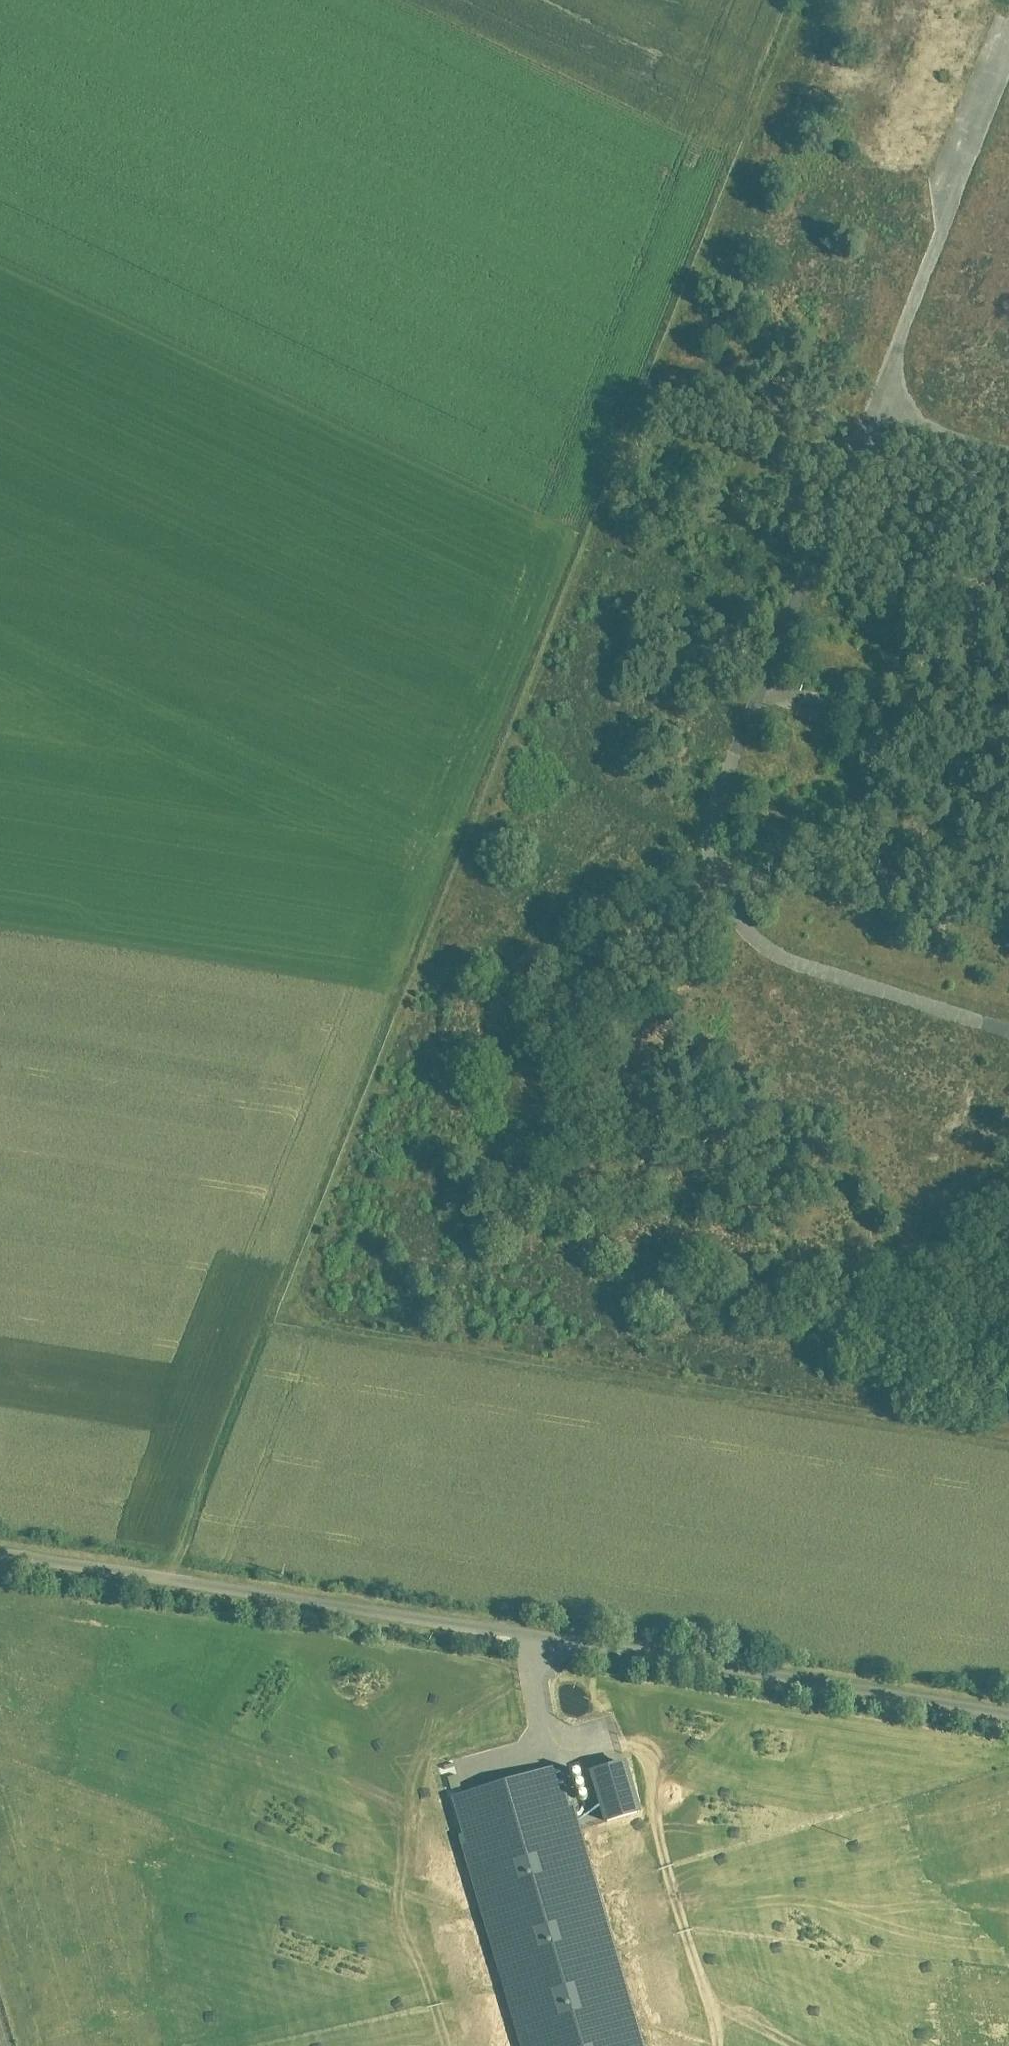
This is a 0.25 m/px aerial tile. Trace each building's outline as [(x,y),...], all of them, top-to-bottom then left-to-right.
[(461,1837),(522,2045),(645,2045),(574,1802),(567,1804),(557,1768),(456,1798),(467,1835),(461,1837)]
